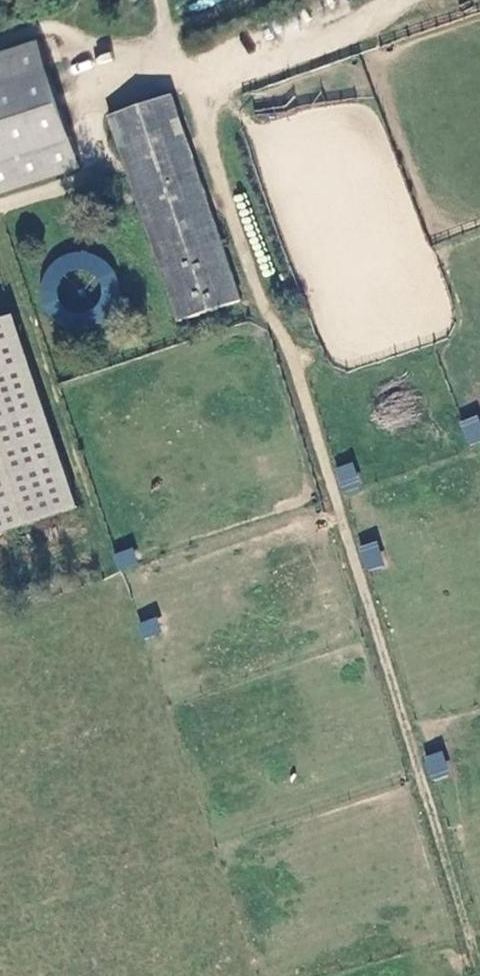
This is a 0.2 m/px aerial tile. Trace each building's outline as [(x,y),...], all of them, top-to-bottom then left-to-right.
[(31,51),(28,42),(0,51),(0,60),(31,51)] [(31,51),(0,60),(0,189),(67,169),(31,51)] [(160,102),(97,121),(162,328),(224,309),(160,102)] [(40,200),(62,193),(58,181),(36,187),(40,200)] [(0,330),(0,529),(56,512),(0,330)] [(479,441),(479,422),(479,416),(459,420),(464,444),(479,441)] [(339,489),(359,486),(355,463),(335,466),(339,489)] [(356,547),(365,572),(385,564),(376,540),(356,547)] [(112,553),(118,569),(138,563),(133,546),(112,553)] [(156,617),(138,623),(143,638),(161,631),(156,617)] [(421,758),(429,779),(449,771),(441,750),(421,758)]
